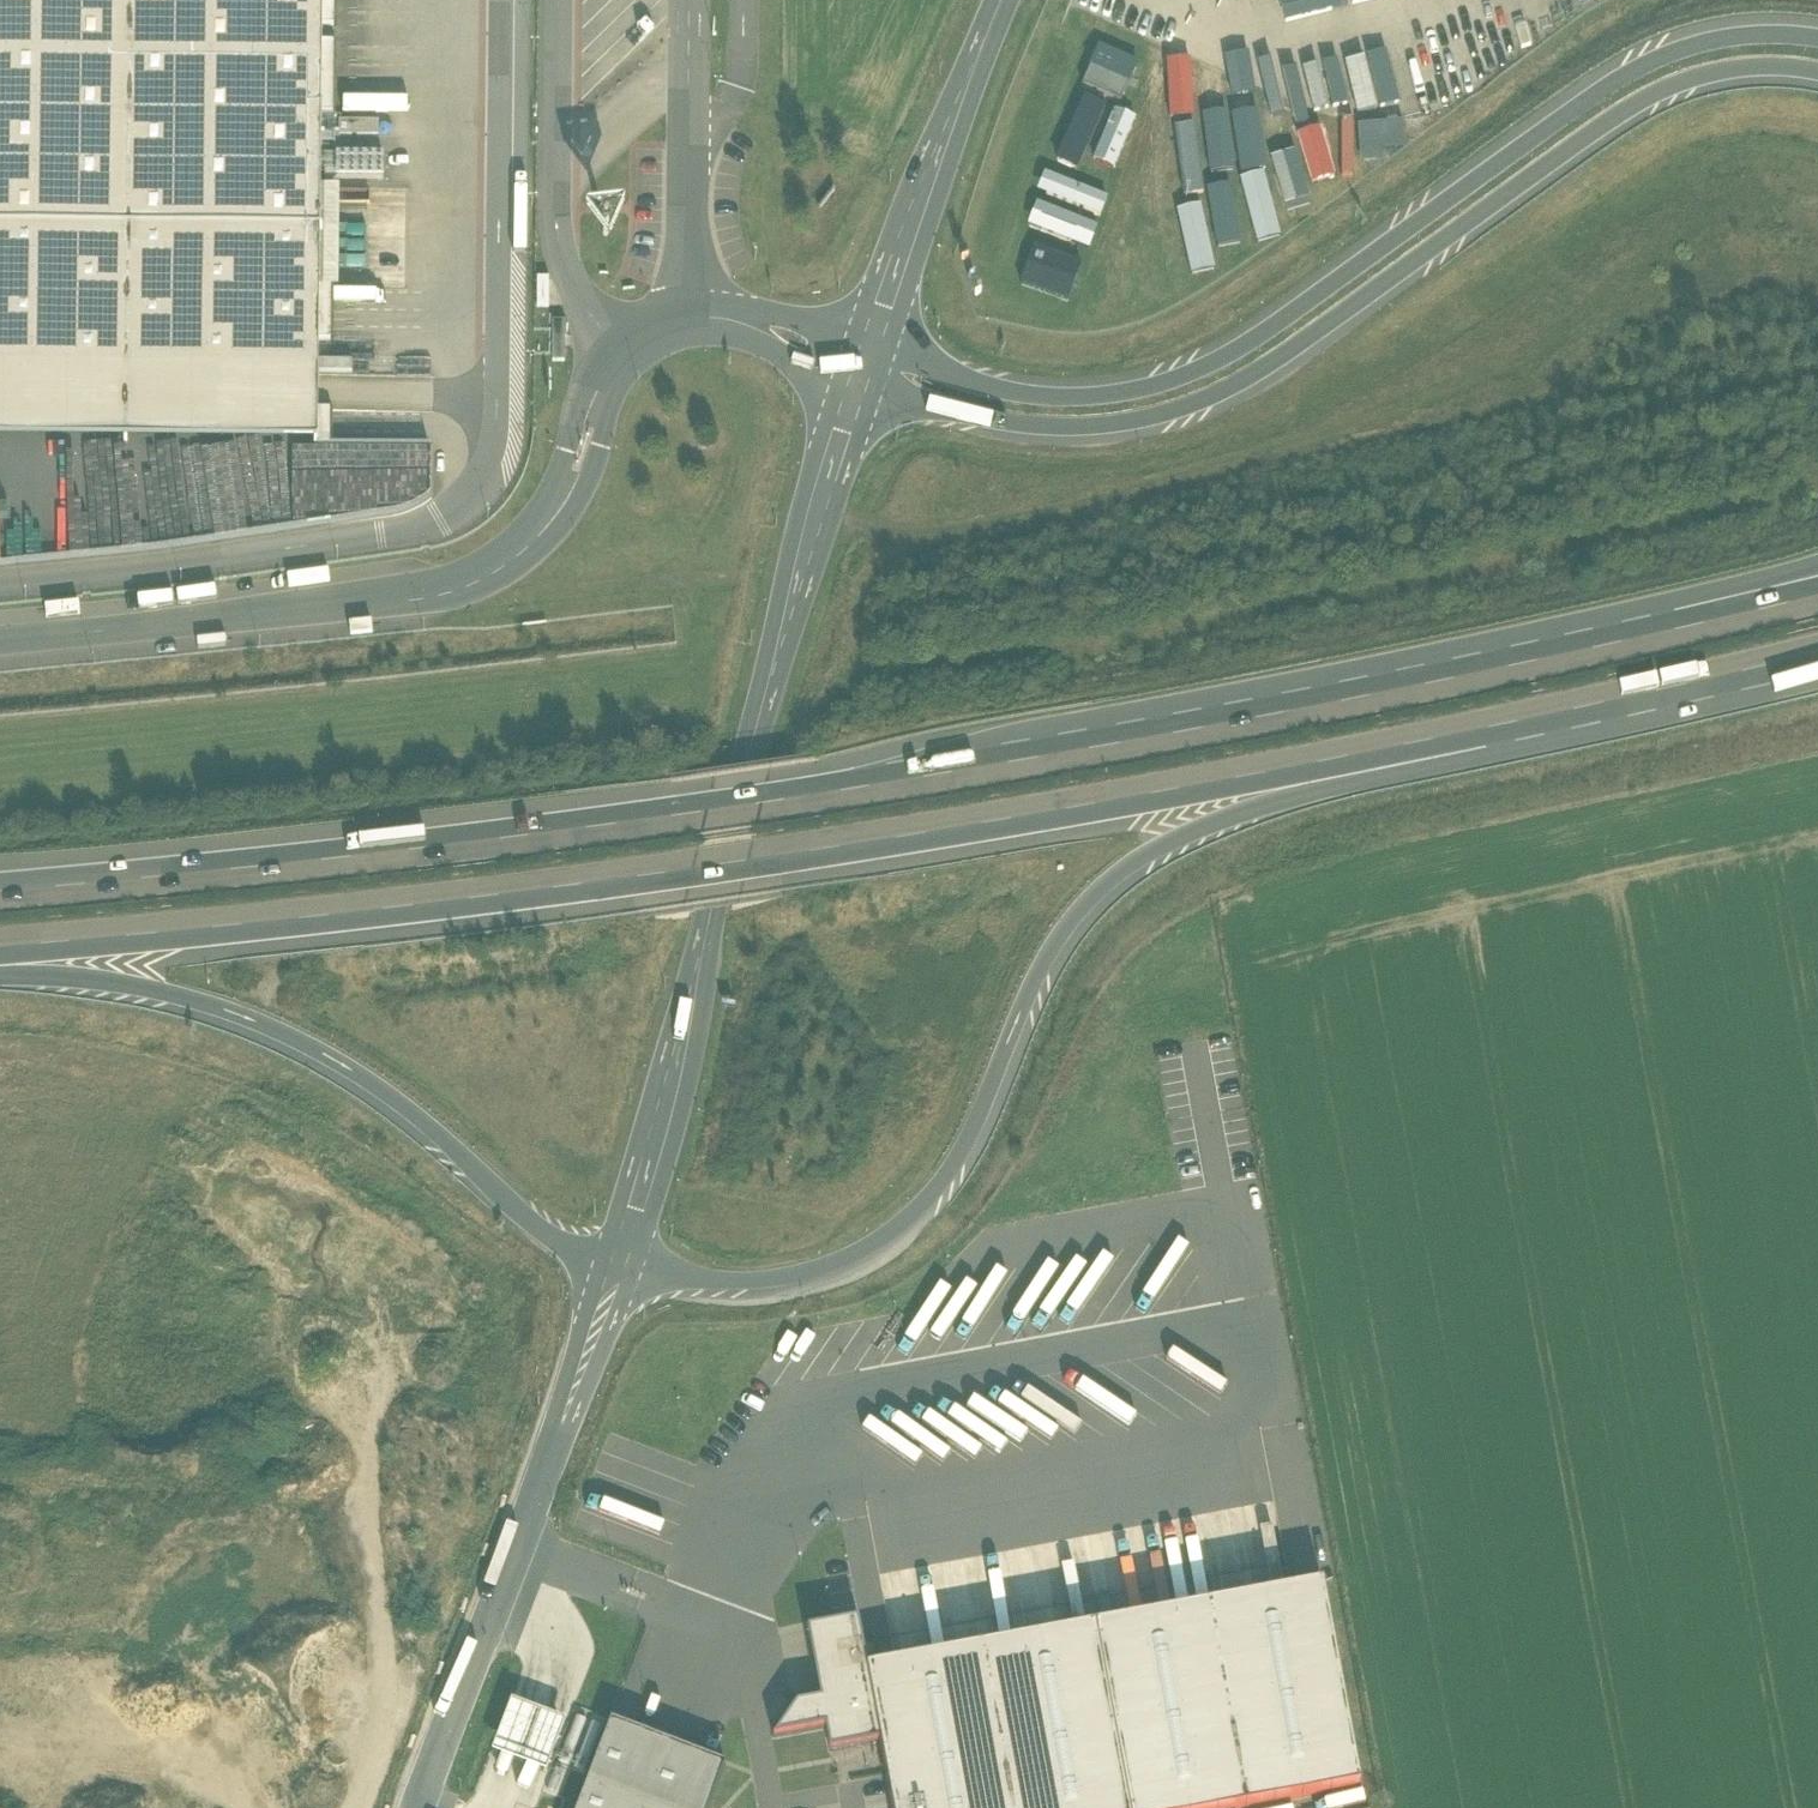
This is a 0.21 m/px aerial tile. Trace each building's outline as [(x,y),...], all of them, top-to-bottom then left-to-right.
[(316,458),(321,0),(0,0),(0,454),(316,458)] [(1084,83),(1124,101),(1142,62),(1101,44),(1084,83)] [(1157,65),(1147,114),(1169,118),(1179,69),(1157,65)] [(1220,84),(1225,126),(1250,123),(1245,81),(1220,84)] [(348,114),(410,114),(410,86),(348,86),(348,114)] [(1079,97),(1070,119),(1120,141),(1130,119),(1079,97)] [(1320,144),(1293,147),(1299,199),(1325,195),(1321,165),(1342,162),(1344,176),(1360,174),(1353,120),(1318,124),(1320,144)] [(1407,121),(1360,123),(1362,162),(1387,160),(1386,150),(1408,149),(1407,121)] [(1197,127),(1171,128),(1173,181),(1199,180),(1197,127)] [(1110,178),(1118,159),(1058,134),(1050,153),(1110,178)] [(1267,158),(1269,209),(1294,208),(1292,157),(1267,158)] [(1240,237),(1268,231),(1257,175),(1233,179),(1236,193),(1208,198),(1217,246),(1241,242),(1240,237)] [(1052,182),(1045,204),(1105,222),(1112,200),(1052,182)] [(1045,212),(1038,231),(1083,249),(1090,230),(1045,212)] [(1178,236),(1142,238),(1145,294),(1184,291),(1183,274),(1208,272),(1204,221),(1177,223),(1178,236)] [(1040,293),(1075,305),(1092,261),(1039,241),(1031,263),(1058,273),(1052,289),(1043,286),(1040,293)] [(389,373),(389,354),(342,353),(341,372),(389,373)] [(441,494),(439,447),(373,450),(374,477),(372,477),(373,496),(441,494)] [(1360,1788),(1322,1587),(866,1672),(857,1623),(803,1633),(826,1753),(877,1744),(889,1807),(1252,1807),(1360,1788)] [(723,1767),(611,1724),(578,1807),(707,1807),(723,1767)]
